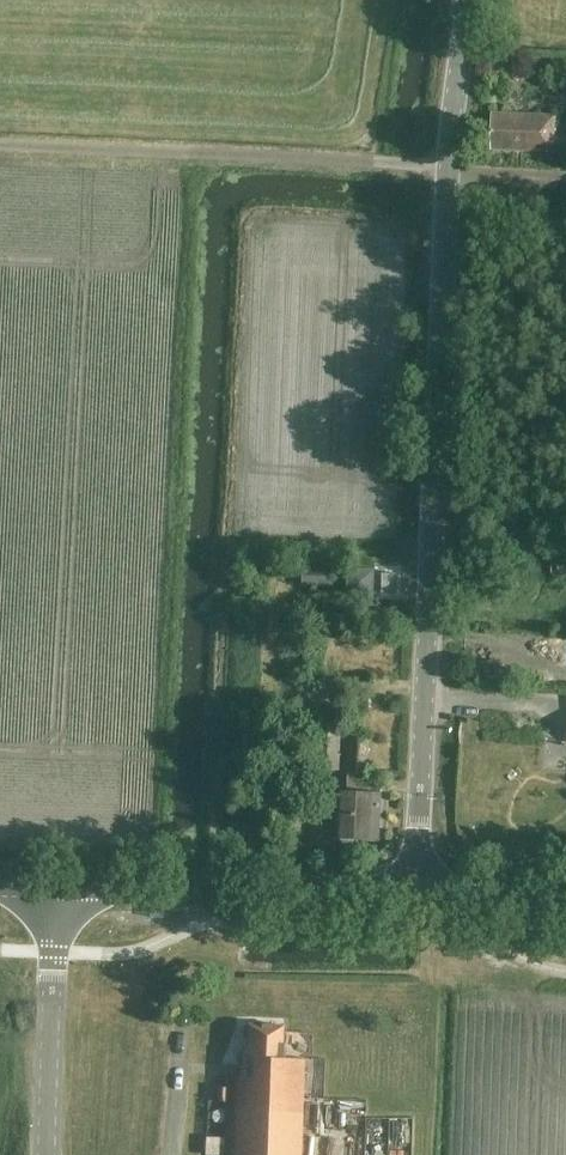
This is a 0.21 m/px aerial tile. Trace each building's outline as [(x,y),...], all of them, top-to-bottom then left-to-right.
[(556,136),(557,115),(492,113),(491,149),(565,151),(565,136),(556,136)] [(302,586),(315,586),(334,586),(334,566),(302,565),(302,586)] [(348,594),(373,594),(373,570),(349,570),(348,594)] [(316,722),(316,771),(340,772),(341,722),(316,722)] [(367,774),(369,774),(370,740),(349,739),(347,791),(334,790),(333,837),(379,839),(381,779),(367,779),(367,774)] [(217,1100),(227,1101),(225,1154),(300,1154),(304,1059),(281,1058),(282,1026),(248,1024),(247,1047),(243,1047),(241,1077),(236,1076),(236,1087),(217,1087),(217,1100)] [(415,1121),(390,1122),(392,1154),(417,1154),(415,1121)] [(352,1154),(369,1154),(367,1130),(351,1131),(352,1154)]
